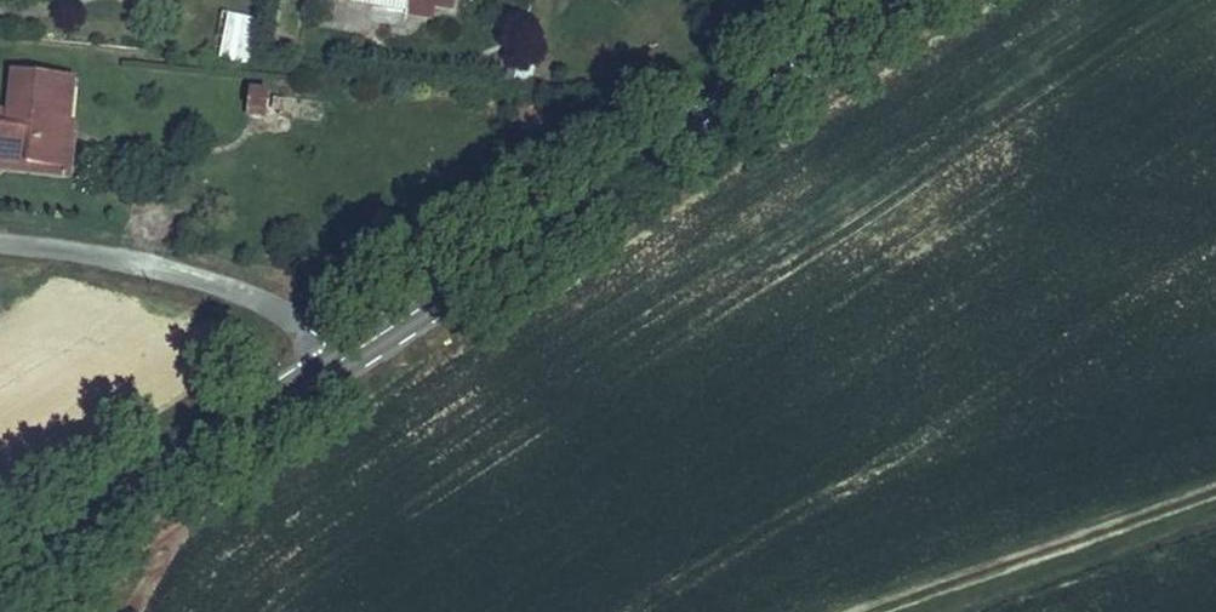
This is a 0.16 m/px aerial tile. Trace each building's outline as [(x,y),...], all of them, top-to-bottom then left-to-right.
[(357,8),(408,15),(410,0),(358,0),(357,8)] [(408,15),(433,19),(435,7),(453,10),(454,0),(410,0),(408,15)] [(252,67),(262,21),(222,12),(212,59),(252,67)] [(77,125),(82,78),(25,71),(20,117),(0,115),(0,159),(63,166),(65,140),(58,139),(59,124),(77,125)] [(249,93),(247,115),(265,117),(267,95),(249,93)] [(79,180),(85,125),(77,125),(59,124),(58,139),(65,140),(63,166),(0,159),(0,170),(79,180)]
